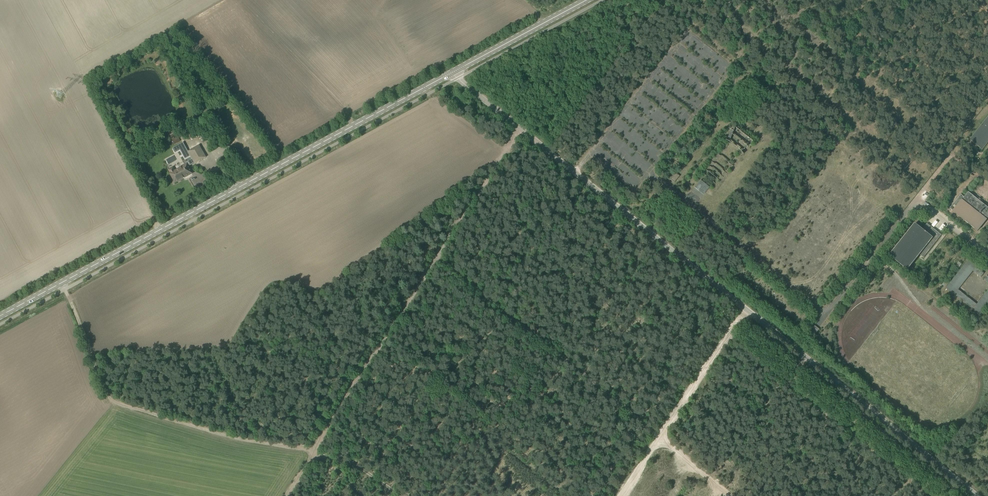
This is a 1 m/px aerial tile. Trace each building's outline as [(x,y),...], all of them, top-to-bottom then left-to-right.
[(982,149),(987,142),(987,117),(970,140),(982,149)] [(175,130),(167,134),(169,138),(171,138),(174,144),(180,141),(175,130)] [(183,142),(172,148),(175,153),(180,150),(185,159),(190,156),(188,152),(183,142)] [(195,163),(206,157),(199,145),(188,152),(192,159),(184,163),(185,165),(174,171),(172,167),(169,170),(171,173),(170,174),(175,182),(191,173),(188,167),(195,163)] [(674,182),(679,176),(675,173),(670,179),(674,182)] [(704,194),(711,187),(702,179),(696,187),(704,194)] [(983,203),(980,200),(981,199),(979,198),(979,199),(976,196),(975,197),(968,192),(965,189),(950,208),(953,211),(978,231),(987,219),(986,219),(987,217),(987,207),(983,203)] [(932,224),(936,227),(940,222),(936,219),(932,224)] [(915,223),(889,255),(908,270),(920,254),(923,257),(941,235),(927,223),(922,229),(915,223)] [(977,304),(958,289),(973,270),(981,277),(984,273),(976,267),(978,264),(971,258),(970,258),(969,257),(967,259),(968,261),(947,288),(954,294),(970,306),(973,309),(981,315),(987,306),(987,291),(977,304)] [(819,329),(813,324),(809,330),(815,334),(819,329)]
